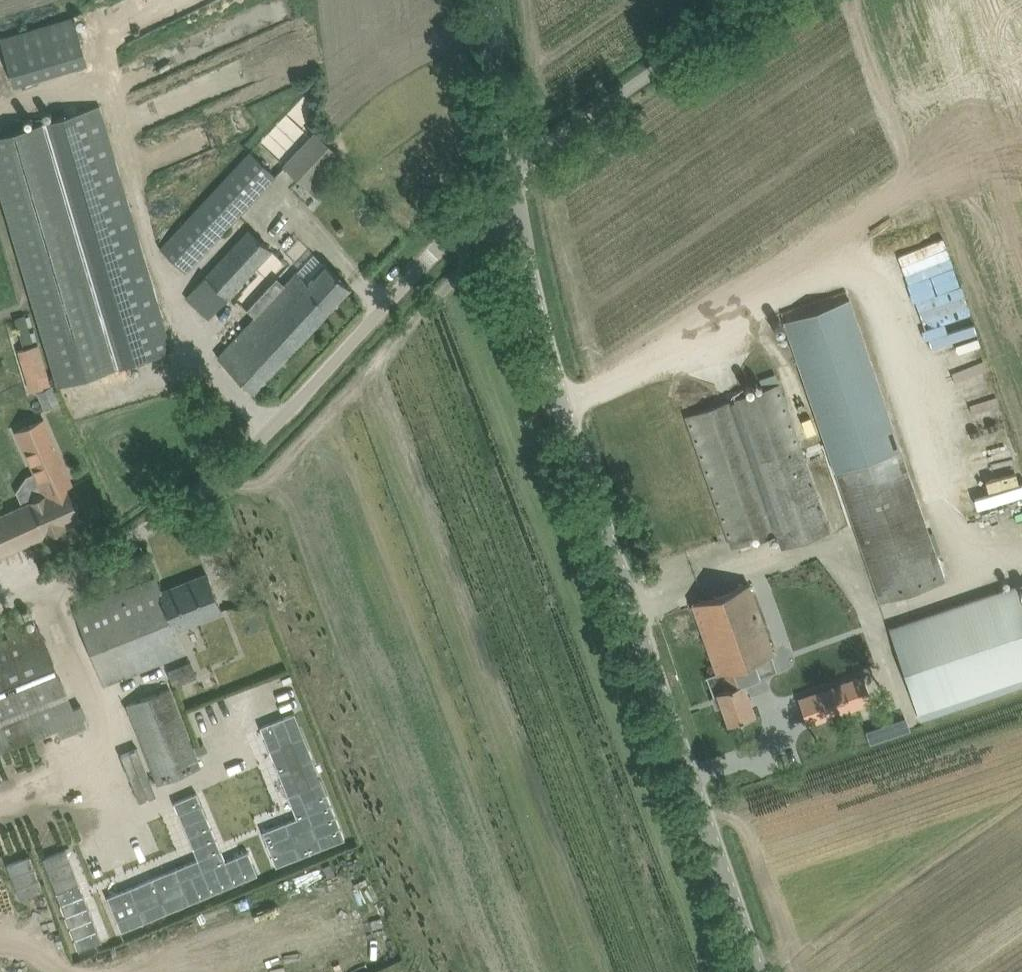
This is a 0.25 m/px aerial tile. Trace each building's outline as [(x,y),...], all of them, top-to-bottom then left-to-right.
[(14,85),(88,63),(73,15),(0,37),(14,85)] [(0,134),(0,190),(58,384),(99,372),(172,350),(99,105),(26,127),(0,134)] [(285,165),(310,188),(340,156),(316,132),(285,165)] [(157,246),(185,273),(276,175),(248,149),(157,246)] [(186,297),(209,318),(272,250),(249,229),(186,297)] [(218,356),(254,390),(350,287),(324,262),(304,283),(298,278),(301,275),(297,271),(285,284),(278,277),(247,309),(255,316),(218,356)] [(849,299),(784,321),(878,597),(944,575),(850,299),(849,299)] [(53,384),(41,390),(47,405),(59,400),(53,384)] [(736,544),(735,540),(758,532),(761,539),(777,533),(782,548),(831,531),(779,384),(686,417),(731,546),(736,544)] [(81,518),(67,486),(72,484),(43,418),(16,431),(39,483),(21,491),(22,494),(0,504),(0,554),(81,518)] [(74,609),(82,628),(104,684),(185,651),(176,627),(222,609),(208,574),(162,592),(156,577),(74,609)] [(749,583),(692,603),(717,672),(706,676),(706,677),(707,677),(714,696),(713,696),(716,706),(722,704),(729,723),(755,713),(743,682),(761,675),(755,659),(774,653),(749,583)] [(918,713),(1021,678),(1021,597),(1018,584),(889,627),(918,713)] [(866,619),(811,642),(823,670),(878,647),(866,619)] [(0,642),(0,752),(59,727),(62,735),(89,724),(81,705),(72,708),(39,626),(20,633),(17,625),(6,629),(9,638),(0,642)] [(771,691),(780,709),(820,688),(811,670),(771,691)] [(862,673),(824,686),(834,714),(872,700),(862,673)] [(170,686),(126,704),(138,735),(157,785),(202,767),(170,686)] [(135,746),(117,753),(136,799),(155,791),(135,746)]
